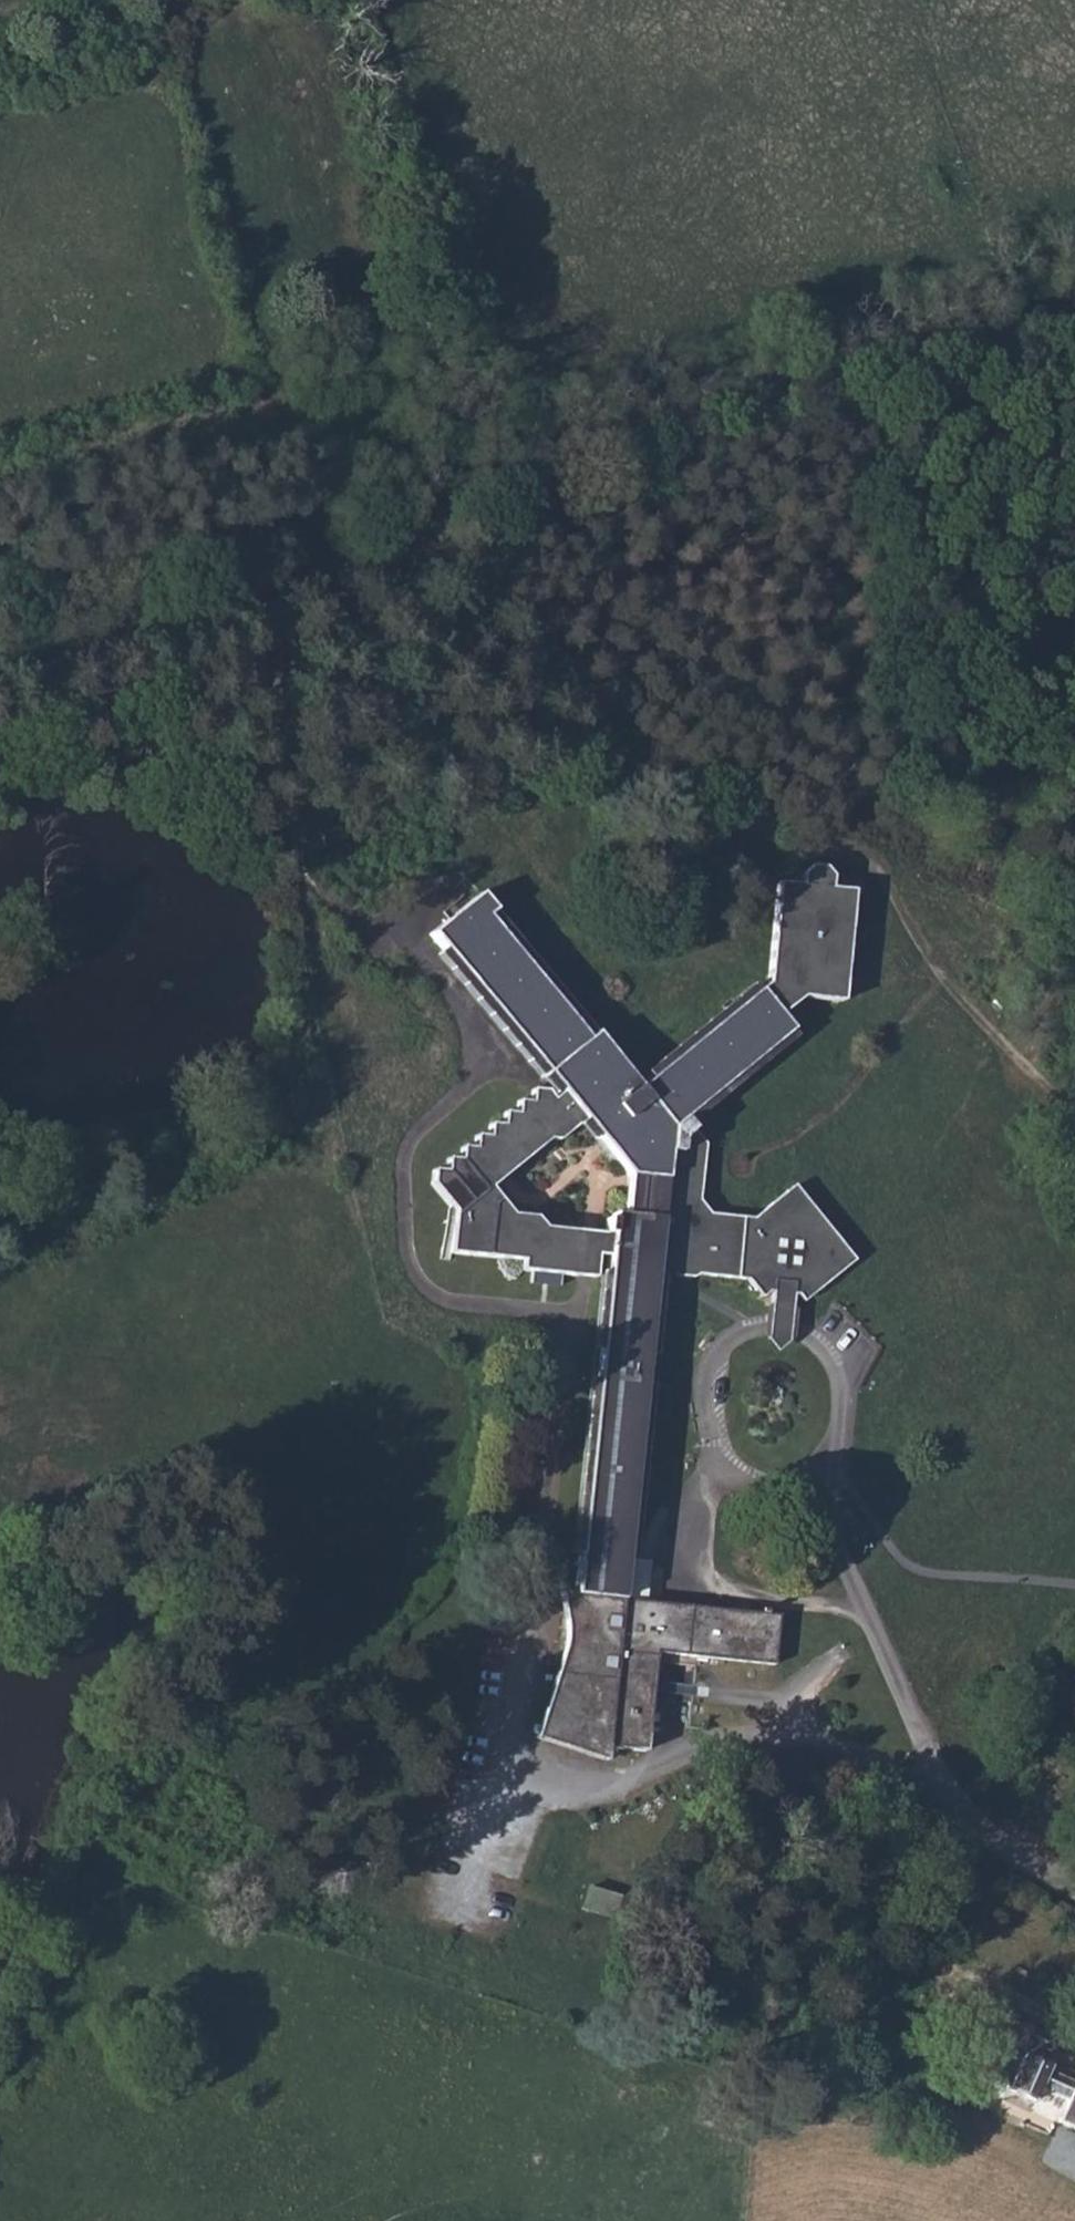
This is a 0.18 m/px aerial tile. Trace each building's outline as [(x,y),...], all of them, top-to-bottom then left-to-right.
[(578,1580),(564,1580),(565,1596),(568,1612),(567,1634),(559,1659),(541,1722),(608,1731),(650,1735),(658,1640),(778,1649),(782,1597),(648,1588),(652,1546),(629,1543),(660,1263),(656,1263),(657,1252),(675,1254),(675,1258),(696,1260),(697,1256),(746,1260),(762,1279),(773,1277),(771,1281),(790,1283),(793,1276),(805,1286),(859,1239),(794,1164),(754,1195),(710,1193),(701,1182),(706,1124),(685,1098),(794,1011),(780,994),(798,977),(842,982),(851,876),(779,869),(770,964),(644,1068),(593,1012),(586,1019),(488,896),(494,891),(479,876),(437,913),(561,1065),(553,1071),(538,1069),(537,1086),(525,1084),(524,1099),(511,1095),(510,1109),(495,1107),(495,1118),(483,1120),(481,1132),(467,1130),(467,1142),(453,1142),(450,1153),(437,1152),(437,1165),(454,1180),(447,1234),(519,1238),(520,1252),(596,1256),(596,1237),(611,1237),(578,1580)] [(656,1263),(660,1263),(675,1263),(675,1258),(675,1254),(657,1252),(656,1263)] [(790,1283),(771,1281),(767,1319),(778,1332),(787,1320),(790,1283)] [(651,1882),(621,1875),(615,1899),(646,1905),(651,1882)] [(1035,2102),(1041,2091),(1049,2069),(1050,2060),(1045,2052),(1039,2047),(1029,2046),(1019,2058),(1007,2090),(1035,2102)] [(1041,2091),(1066,2102),(1056,2123),(1074,2131),(1074,2081),(1049,2069),(1041,2091)]
